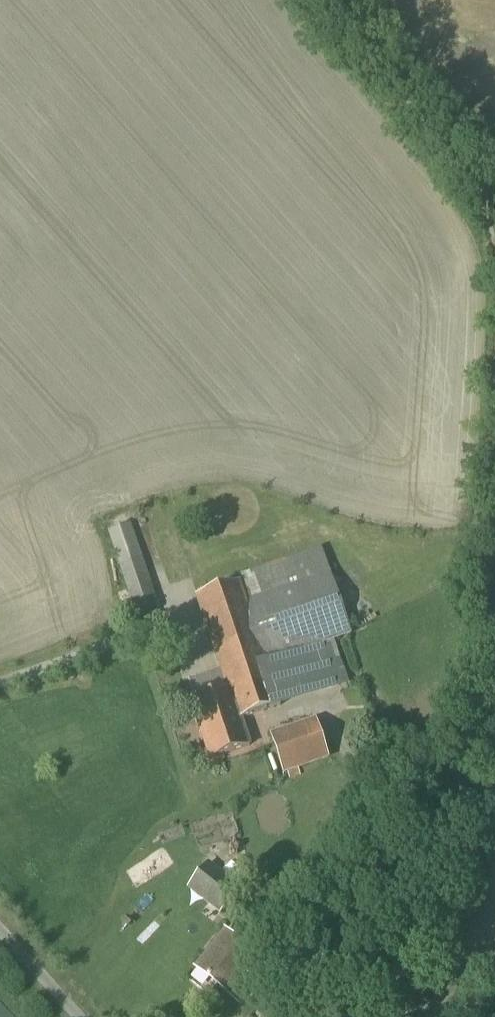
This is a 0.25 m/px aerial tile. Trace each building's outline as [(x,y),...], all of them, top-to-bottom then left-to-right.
[(158,611),(130,526),(109,534),(133,603),(121,607),(126,623),(158,611)] [(239,584),(246,605),(330,576),(319,546),(235,575),(239,584)] [(240,722),(241,722),(281,708),(266,665),(335,641),(351,636),(330,576),(246,605),(239,584),(197,598),(229,691),(230,691),(240,722)] [(335,641),(266,665),(281,708),(349,684),(335,641)] [(229,691),(192,704),(211,762),(250,749),(241,722),(240,722),(230,691),(229,691)] [(316,724),(272,739),(284,774),(328,759),(316,724)] [(239,891),(208,866),(189,890),(221,914),(239,891)] [(227,994),(241,976),(254,959),(226,937),(199,971),(227,994)] [(241,976),(227,994),(238,1003),(252,985),(241,976)]
